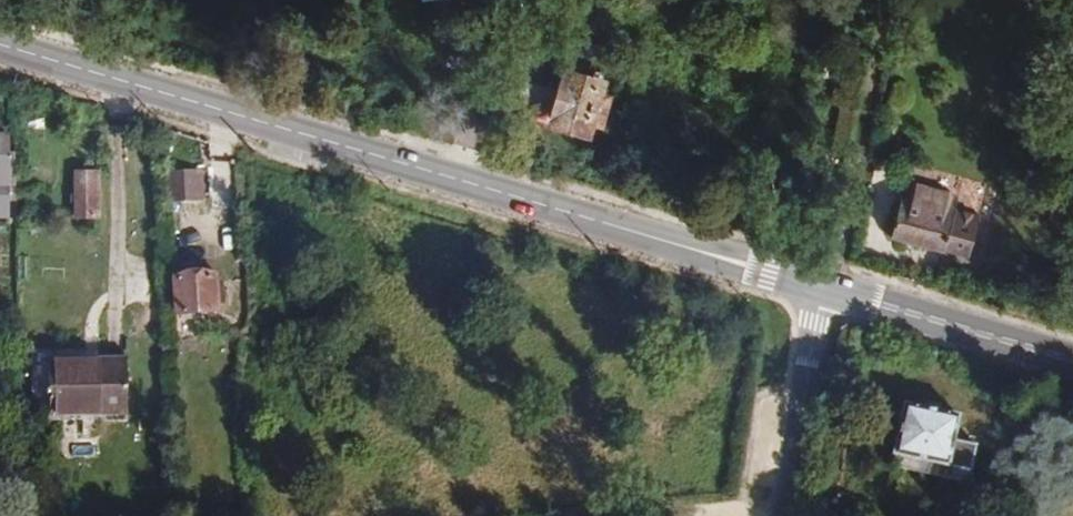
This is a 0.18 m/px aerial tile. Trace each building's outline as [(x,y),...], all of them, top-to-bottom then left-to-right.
[(562,63),(548,106),(594,121),(596,117),(619,124),(627,96),(604,89),(608,77),(562,63)] [(9,212),(10,128),(0,128),(0,212),(9,212)] [(909,159),(889,232),(943,247),(943,245),(968,251),(987,181),(909,159)] [(77,166),(77,214),(101,215),(101,166),(77,166)] [(199,201),(198,170),(166,171),(168,202),(199,201)] [(810,177),(806,192),(818,195),(821,180),(810,177)] [(222,302),(221,275),(216,275),(216,272),(172,275),(173,313),(218,311),(218,302),(222,302)] [(51,355),(51,410),(130,409),(130,354),(51,355)] [(953,436),(958,412),(902,399),(890,450),(900,453),(967,470),(968,470),(975,441),(953,436)] [(967,470),(900,453),(897,465),(964,480),(967,470)]
